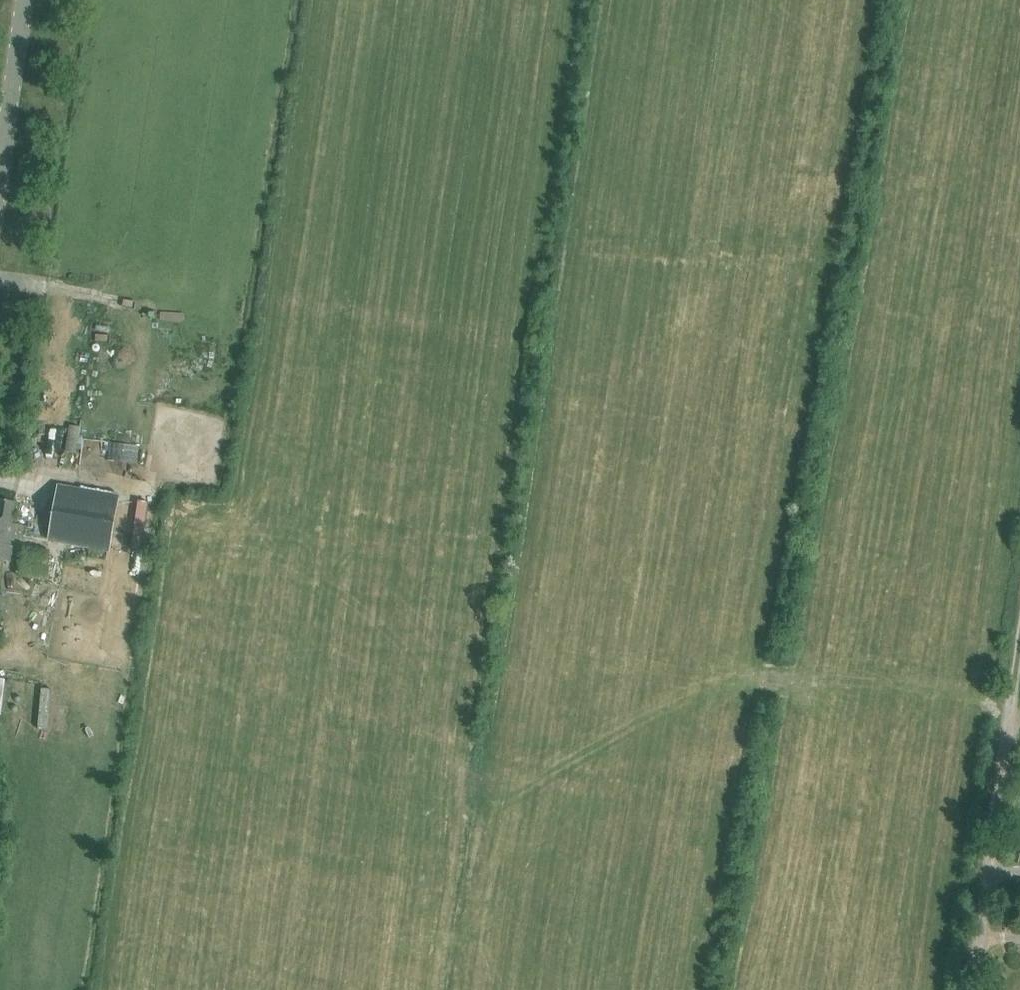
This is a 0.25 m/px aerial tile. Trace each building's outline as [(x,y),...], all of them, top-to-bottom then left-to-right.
[(75,451),(79,426),(70,425),(66,449),(75,451)] [(119,496),(57,485),(47,542),(108,553),(119,496)] [(11,561),(16,524),(12,523),(15,502),(0,499),(0,559),(11,561)]
